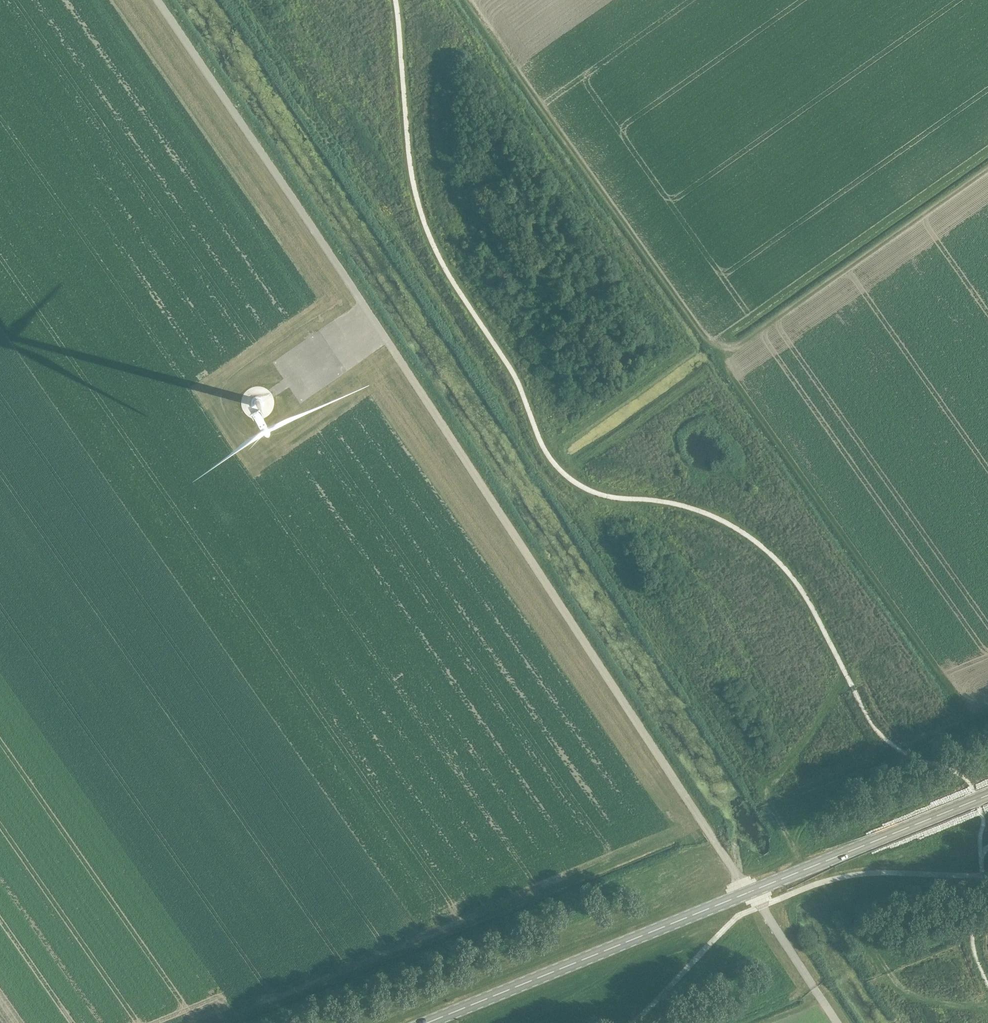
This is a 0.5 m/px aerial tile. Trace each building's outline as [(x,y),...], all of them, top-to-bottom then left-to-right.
[(254,403),(254,404),(254,405),(255,406),(255,407),(256,407),(256,408),(257,408),(258,408),(259,408),(260,408),(261,408),(261,407),(262,407),(262,406),(263,405),(263,404),(263,403),(263,402),(262,401),(262,400),(261,400),(260,400),(259,399),(258,399),(257,399),(256,400),(255,401),(254,401),(254,402),(254,403)]
